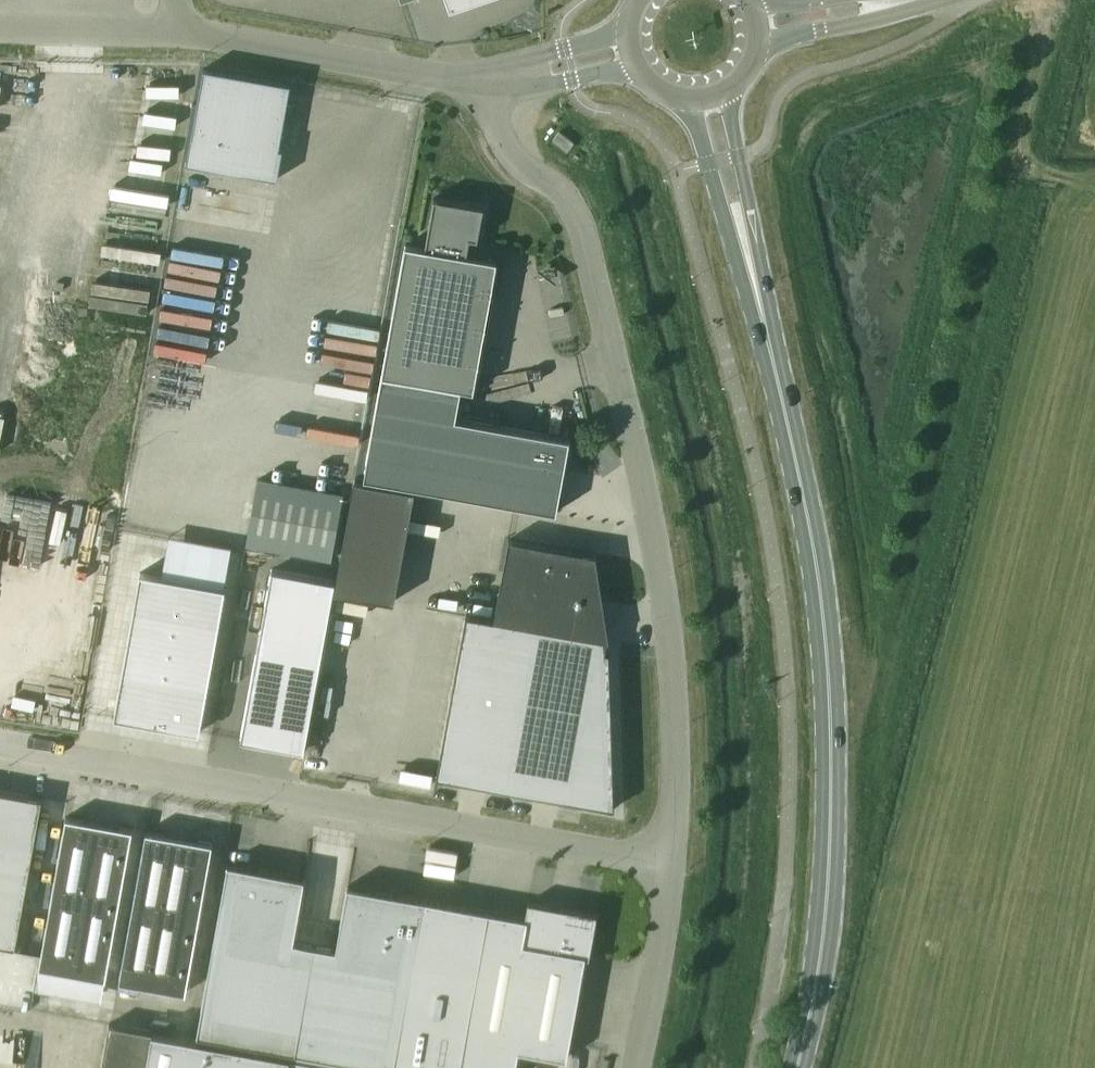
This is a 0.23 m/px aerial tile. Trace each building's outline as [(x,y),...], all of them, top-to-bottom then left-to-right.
[(291,84),(204,68),(187,163),(277,179),(283,149),(279,148),(291,84)] [(568,151),(574,143),(560,132),(553,140),(568,151)] [(425,247),(406,244),(364,478),(557,513),(571,439),(456,418),(461,388),(474,391),(497,260),(475,256),(483,207),(434,198),(425,247)] [(568,428),(571,404),(547,401),(544,425),(568,428)] [(415,490),(355,479),(335,591),(394,601),(415,490)] [(332,560),(343,495),(258,480),(246,544),(332,560)] [(596,555),(509,539),(494,620),(466,614),(436,776),(615,809),(610,651),(605,650),(607,640),(610,640),(603,600),(588,598),(596,555)] [(271,569),(240,740),(304,752),(335,580),(271,569)] [(140,572),(114,717),(200,733),(226,587),(140,572)] [(17,951),(44,802),(0,794),(0,948),(17,951)] [(39,967),(106,979),(133,829),(66,817),(39,967)] [(119,981),(186,993),(213,843),(146,831),(119,981)] [(197,1035),(296,1053),(315,945),(293,941),(305,877),(228,864),(197,1035)] [(315,945),(296,1053),(382,1067),(394,1067),(424,899),(347,885),(336,948),(315,945)] [(394,1067),(515,1067),(519,1049),(567,1058),(585,956),(589,957),(597,914),(528,902),(526,917),(424,899),(394,1067)] [(152,1031),(109,1024),(101,1067),(146,1067),(152,1031)] [(187,1038),(181,1067),(339,1067),(340,1065),(187,1038)]
